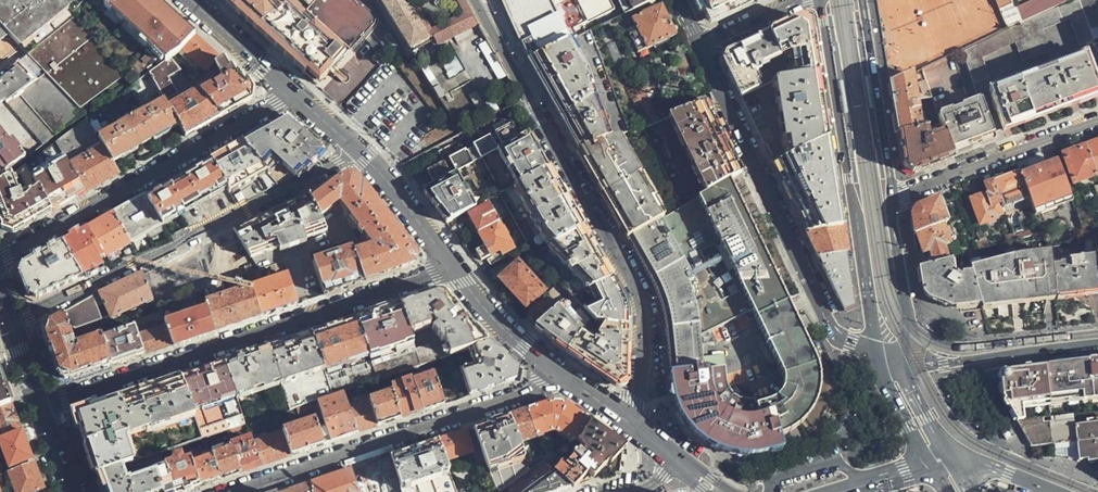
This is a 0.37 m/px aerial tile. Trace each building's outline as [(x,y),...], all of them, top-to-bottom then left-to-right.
[(27,55),(76,15),(71,9),(63,0),(7,0),(0,5),(0,26),(8,35),(20,48),(27,55)] [(90,0),(63,0),(71,9),(76,15),(90,0)] [(165,60),(168,58),(177,52),(181,49),(192,38),(178,25),(175,22),(171,19),(150,0),(99,0),(165,60)] [(171,19),(173,17),(154,0),(150,0),(171,19)] [(289,0),(223,0),(302,72),(312,81),(315,79),(342,49),(340,48),(328,37),(289,0)] [(328,37),(331,34),(345,46),(358,32),(362,36),(364,38),(379,21),(377,12),(363,0),(289,0),(328,37)] [(409,50),(428,40),(406,0),(379,0),(409,50)] [(428,40),(433,38),(432,36),(474,16),(465,0),(457,0),(463,13),(431,29),(415,0),(406,0),(428,40)] [(548,1),(559,35),(577,29),(567,0),(551,0),(548,1)] [(601,0),(580,0),(588,17),(605,9),(601,0)] [(625,15),(634,11),(629,0),(618,0),(625,15)] [(634,11),(659,0),(629,0),(634,11)] [(706,19),(711,20),(735,9),(751,2),(751,3),(759,0),(697,0),(706,19)] [(1008,0),(995,0),(1006,27),(1018,21),(1008,0)] [(1014,8),(1021,22),(1076,1),(1078,0),(1032,0),(1014,8)] [(1076,1),(1089,33),(1097,30),(1097,19),(1091,0),(1078,0),(1076,1)] [(998,33),(962,51),(973,84),(987,78),(981,58),(1014,44),(1021,63),(1047,53),(1041,34),(1068,24),(1077,45),(1091,40),(1089,33),(1076,1),(1021,22),(998,33)] [(556,30),(551,14),(548,6),(528,12),(537,37),(556,30)] [(667,20),(661,7),(633,19),(638,30),(629,34),(639,53),(675,37),(667,20)] [(76,15),(27,55),(42,71),(77,109),(124,77),(111,58),(76,15)] [(181,22),(174,16),(173,17),(171,19),(175,22),(178,25),(180,23),(181,22)] [(479,26),(474,16),(432,36),(433,38),(436,45),(479,26)] [(788,74),(817,72),(814,54),(810,24),(798,19),(769,32),(788,74)] [(180,23),(178,25),(192,38),(194,36),(180,23)] [(349,50),(362,36),(358,32),(345,46),(342,49),(315,79),(318,81),(343,55),(342,54),(347,48),(349,50)] [(773,81),(788,74),(769,32),(730,50),(725,64),(731,76),(741,97),(773,81)] [(194,36),(181,49),(205,71),(219,56),(208,46),(195,35),(194,36)] [(582,70),(566,41),(529,58),(544,84),(545,83),(552,96),(551,98),(564,122),(579,149),(589,145),(603,141),(606,139),(596,108),(590,100),(592,98),(588,90),(589,88),(584,79),(585,79),(580,71),(582,70)] [(383,61),(388,52),(380,46),(374,55),(383,61)] [(455,47),(439,54),(449,77),(465,70),(455,47)] [(0,74),(0,104),(3,102),(15,92),(41,123),(53,137),(82,114),(77,109),(42,71),(27,55),(0,74)] [(1097,92),(1097,89),(1085,55),(1014,81),(988,90),(1001,128),(1097,92)] [(148,73),(169,109),(181,102),(167,78),(179,71),(168,58),(165,60),(164,61),(154,69),(148,73)] [(227,67),(223,60),(215,64),(223,80),(200,93),(220,117),(236,108),(251,99),(252,96),(252,89),(247,82),(244,83),(238,73),(234,75),(231,67),(230,66),(227,67)] [(921,70),(890,85),(894,108),(898,134),(919,129),(913,102),(931,99),(921,70)] [(786,158),(827,139),(822,107),(817,72),(788,74),(773,81),(786,158)] [(658,117),(640,82),(628,88),(634,101),(646,124),(658,117)] [(194,94),(181,102),(169,109),(178,126),(184,137),(203,127),(220,117),(200,93),(198,91),(197,92),(194,94)] [(15,92),(3,102),(27,129),(42,145),(53,137),(41,123),(15,92)] [(1001,128),(1003,131),(1097,95),(1097,92),(1001,128)] [(669,116),(706,193),(729,180),(741,173),(707,101),(669,116)] [(940,124),(951,155),(992,140),(980,102),(938,118),(940,124)] [(169,131),(178,126),(169,109),(103,147),(112,163),(122,158),(121,156),(131,150),(159,134),(168,129),(169,131)] [(82,192),(83,194),(101,184),(118,175),(112,163),(103,147),(87,118),(55,142),(82,192)] [(278,121),(242,141),(266,172),(276,185),(303,173),(324,151),(308,135),(294,122),(278,121)] [(435,207),(446,223),(476,206),(459,176),(457,171),(481,158),(499,193),(548,167),(528,132),(518,137),(514,130),(509,122),(492,132),(493,134),(487,137),(486,136),(470,144),(471,146),(465,149),(464,148),(446,157),(448,160),(442,163),(440,161),(425,170),(433,183),(421,190),(435,207)] [(914,173),(953,160),(951,155),(940,124),(919,129),(898,134),(901,155),(903,166),(914,173)] [(24,159),(12,142),(8,144),(0,134),(0,178),(24,159)] [(661,217),(616,136),(606,139),(603,141),(589,145),(579,149),(589,166),(617,220),(626,237),(661,217)] [(806,233),(841,227),(832,172),(827,139),(786,158),(772,164),(806,233)] [(226,188),(235,205),(245,200),(239,188),(266,172),(242,141),(225,151),(210,160),(211,163),(226,188)] [(25,165),(49,210),(67,200),(82,192),(55,142),(25,165)] [(1094,175),(1097,174),(1097,143),(1084,148),(1094,175)] [(1073,183),(1094,175),(1084,148),(1073,152),(1063,155),(1073,183)] [(1038,167),(1018,175),(1027,199),(1032,211),(1069,196),(1056,160),(1038,167)] [(147,199),(161,223),(226,188),(211,163),(202,168),(200,165),(193,169),(195,172),(160,192),(158,189),(152,192),(154,195),(147,199)] [(51,213),(49,210),(25,165),(3,181),(0,183),(0,227),(0,228),(14,233),(51,213)] [(496,195),(507,215),(525,246),(559,282),(570,294),(573,297),(588,290),(609,279),(594,252),(581,228),(565,198),(548,167),(499,193),(496,195)] [(993,181),(1001,202),(1004,208),(1027,199),(1018,175),(1016,172),(1005,176),(993,181)] [(351,249),(363,281),(411,265),(411,263),(414,252),(407,243),(386,216),(369,193),(362,184),(360,185),(355,179),(344,178),(336,181),(311,200),(326,228),(334,244),(348,240),(351,249)] [(699,338),(722,327),(746,317),(786,299),(759,243),(729,180),(706,193),(669,213),(661,217),(626,237),(656,291),(661,301),(663,316),(670,374),(703,372),(702,361),(699,338)] [(985,196),(993,217),(1000,214),(996,204),(1001,202),(993,181),(992,181),(988,183),(987,183),(985,184),(988,194),(985,196)] [(245,248),(251,258),(287,244),(289,248),(299,245),(297,240),(326,228),(311,200),(308,194),(233,230),(245,248)] [(994,220),(993,217),(985,196),(984,194),(977,197),(970,199),(980,225),(994,220)] [(129,244),(145,235),(162,225),(161,224),(161,223),(147,199),(146,196),(129,206),(112,215),(129,244)] [(1034,215),(1072,201),(1069,196),(1032,211),(1034,215)] [(943,224),(946,222),(937,199),(918,206),(911,218),(913,227),(914,235),(916,234),(943,224)] [(473,221),(479,230),(497,220),(498,220),(489,203),(469,214),(473,221)] [(1077,215),(1086,239),(1096,235),(1088,212),(1077,215)] [(103,258),(129,244),(112,215),(100,222),(86,230),(100,255),(103,258)] [(488,259),(491,265),(499,260),(505,256),(504,254),(513,249),(497,220),(479,230),(477,232),(484,245),(475,250),(478,254),(481,259),(499,250),(501,252),(488,259)] [(945,231),(943,224),(916,234),(922,251),(927,266),(941,262),(940,248),(950,245),(948,237),(951,236),(948,231),(945,231)] [(817,258),(845,254),(842,233),(841,227),(806,233),(817,258)] [(233,230),(230,231),(229,228),(171,256),(173,259),(143,274),(153,299),(164,293),(166,298),(192,285),(192,286),(212,277),(214,281),(246,266),(244,262),(251,258),(245,248),(233,230)] [(100,255),(86,230),(74,236),(62,243),(77,268),(100,255)] [(1017,241),(978,251),(966,254),(973,280),(980,303),(1018,299),(1055,295),(1051,261),(1050,247),(1047,248),(1042,234),(1017,241)] [(38,298),(83,279),(77,268),(62,243),(24,264),(20,277),(22,284),(25,292),(38,298)] [(344,288),(363,281),(351,249),(343,251),(341,255),(325,261),(321,259),(312,262),(324,295),(344,288)] [(854,308),(845,254),(817,258),(820,264),(844,312),(854,308)] [(973,280),(966,254),(962,255),(962,257),(957,258),(941,262),(927,266),(919,267),(923,289),(924,291),(926,294),(928,296),(930,299),(932,299),(948,306),(951,307),(966,305),(980,303),(973,280)] [(1055,295),(1071,293),(1079,292),(1097,290),(1097,256),(1051,261),(1055,295)] [(544,291),(519,261),(499,278),(513,294),(525,308),(544,291)] [(143,274),(141,275),(141,274),(99,293),(112,320),(153,301),(152,299),(153,299),(143,274)] [(289,276),(249,289),(259,317),(279,310),(299,303),(289,276)] [(588,290),(573,297),(595,321),(630,319),(629,313),(628,306),(612,278),(609,279),(588,290)] [(207,306),(216,332),(238,324),(259,317),(249,289),(205,303),(207,306)] [(408,370),(430,362),(455,353),(468,349),(486,342),(459,311),(450,299),(445,294),(434,291),(390,306),(356,318),(376,380),(386,377),(408,370)] [(573,297),(570,294),(534,326),(544,334),(564,349),(613,382),(626,376),(631,340),(630,319),(595,321),(573,297)] [(538,301),(524,313),(534,323),(556,305),(547,295),(539,302),(538,301)] [(62,313),(69,330),(74,328),(75,331),(102,321),(97,308),(93,296),(62,313)] [(755,320),(766,342),(800,328),(792,313),(786,299),(746,317),(749,322),(755,320)] [(163,321),(173,346),(195,339),(216,332),(207,306),(163,321)] [(101,339),(100,338),(74,347),(71,341),(73,341),(69,330),(62,313),(46,321),(41,336),(57,375),(63,378),(69,381),(111,367),(101,339)] [(133,325),(134,328),(144,356),(158,351),(173,346),(163,321),(161,315),(133,325)] [(376,380),(356,318),(335,325),(311,333),(312,338),(323,369),(331,396),(343,392),(364,385),(376,380)] [(134,328),(101,339),(111,367),(127,362),(144,356),(134,328)] [(778,435),(798,426),(805,421),(813,412),(816,405),(819,397),(820,389),(821,380),(820,375),(818,365),(800,328),(766,342),(783,377),(784,384),(784,387),(780,394),(770,399),(759,402),(758,399),(753,400),(758,414),(763,412),(768,423),(774,422),(778,435)] [(269,352),(279,382),(280,383),(323,369),(312,338),(292,345),(269,352)] [(461,370),(470,396),(492,388),(513,381),(512,371),(499,356),(486,342),(468,349),(472,359),(476,358),(479,365),(461,370)] [(223,363),(235,397),(278,383),(279,382),(269,352),(268,348),(246,355),(223,363)] [(1094,360),(1094,359),(1085,360),(1085,362),(1044,366),(1048,399),(1080,396),(1080,400),(1097,398),(1097,360),(1094,360)] [(725,371),(724,363),(723,360),(702,361),(703,372),(725,371)] [(228,430),(246,424),(235,397),(223,363),(204,369),(181,377),(203,439),(206,438),(228,430)] [(1025,368),(1007,371),(1004,373),(1003,372),(1002,371),(999,371),(997,373),(997,376),(1000,379),(999,380),(1002,395),(1009,408),(1026,406),(1049,403),(1048,399),(1044,366),(1025,368)] [(758,414),(753,400),(750,401),(742,401),(736,399),(732,397),(728,392),(725,371),(703,372),(670,374),(672,392),(676,407),(684,420),(690,428),(695,434),(702,440),(709,445),(716,448),(724,451),(735,455),(749,456),(758,455),(770,452),(783,448),(778,435),(774,422),(768,423),(763,412),(758,414)] [(434,376),(434,374),(412,382),(413,383),(423,411),(434,408),(445,404),(434,376)] [(186,444),(203,439),(181,377),(157,385),(102,404),(81,411),(75,423),(80,436),(96,476),(99,475),(121,468),(161,453),(186,444)] [(0,380),(0,408),(9,404),(6,394),(0,380)] [(413,383),(391,389),(391,392),(400,419),(411,415),(423,411),(413,383)] [(318,428),(324,445),(341,439),(357,434),(348,407),(343,392),(331,396),(317,401),(325,426),(318,428)] [(400,419),(391,392),(369,400),(377,427),(389,423),(400,419)] [(377,427),(369,400),(359,404),(348,407),(357,434),(368,430),(377,427)] [(318,420),(283,431),(284,433),(291,456),(307,450),(324,445),(318,428),(325,426),(317,401),(310,403),(315,418),(317,417),(318,420)] [(526,410),(536,436),(552,431),(554,431),(557,431),(566,438),(568,440),(568,442),(579,439),(589,421),(574,410),(565,404),(551,402),(526,410)] [(1049,403),(1026,406),(1027,411),(1049,408),(1049,403)] [(19,429),(14,416),(9,404),(0,408),(0,436),(19,429)] [(1027,411),(1026,406),(1009,408),(1016,420),(1027,418),(1027,411)] [(509,416),(519,442),(536,436),(526,410),(518,413),(509,416)] [(1054,443),(1076,440),(1074,424),(1072,412),(1050,415),(1051,421),(1054,443)] [(519,442),(509,416),(491,422),(473,428),(480,449),(496,491),(501,491),(529,471),(524,457),(519,442)] [(1034,417),(1027,418),(1016,420),(1031,446),(1042,444),(1054,443),(1051,421),(1034,423),(1034,417)] [(565,482),(570,486),(584,470),(595,478),(601,469),(607,461),(609,462),(620,448),(622,446),(622,443),(589,421),(579,439),(583,448),(579,452),(576,449),(575,451),(573,450),(570,453),(572,455),(563,465),(559,462),(552,471),(553,472),(565,482)] [(1074,424),(1076,440),(1079,461),(1088,461),(1088,458),(1097,457),(1097,421),(1074,424)] [(30,459),(29,455),(20,431),(0,440),(0,446),(9,467),(30,459)] [(471,452),(463,432),(450,436),(437,441),(444,461),(471,452)] [(291,456),(284,433),(254,443),(262,466),(277,461),(291,456)] [(254,443),(252,439),(232,445),(241,473),(252,469),(262,466),(254,443)] [(444,461),(437,441),(414,448),(390,457),(398,483),(402,491),(455,491),(444,461)] [(232,445),(212,453),(221,480),(230,477),(241,473),(232,445)] [(221,480),(212,453),(191,460),(200,487),(211,483),(221,480)] [(191,460),(183,463),(181,455),(175,457),(172,460),(173,462),(165,465),(166,468),(175,491),(185,491),(189,491),(200,487),(191,460)] [(357,468),(365,491),(372,491),(398,483),(390,457),(372,463),(357,468)] [(8,471),(16,491),(30,491),(41,488),(31,461),(8,471)] [(541,463),(532,469),(529,471),(501,491),(526,491),(553,472),(552,471),(541,463)] [(166,468),(164,470),(159,471),(157,468),(149,470),(150,474),(126,482),(125,479),(147,472),(145,467),(124,474),(121,468),(99,475),(96,476),(102,491),(175,491),(166,468)] [(314,491),(358,491),(351,470),(331,477),(311,483),(314,491)] [(553,472),(526,491),(557,491),(571,487),(570,486),(565,482),(553,472)] [(311,483),(294,489),(285,491),(314,491),(311,483)]
